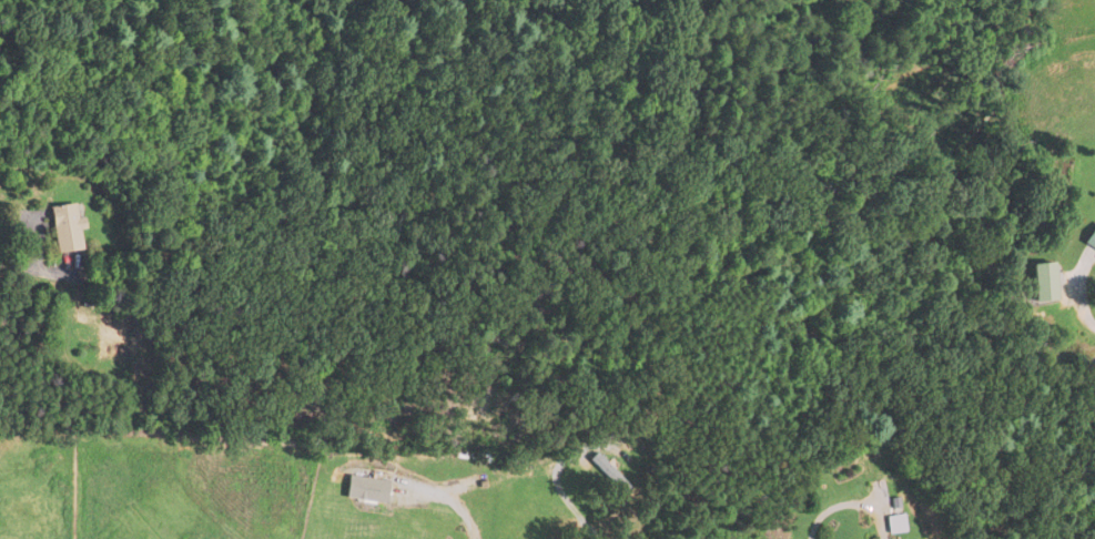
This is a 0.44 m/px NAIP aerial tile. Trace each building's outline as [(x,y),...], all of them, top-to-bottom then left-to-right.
[(47,209),(54,255),(83,250),(76,204),(47,209)] [(1094,224),(1082,245),(1094,253),(1094,225),(1094,224)] [(1029,266),(1033,304),(1056,302),(1052,264),(1029,266)] [(589,459),(617,495),(627,488),(598,452),(589,459)] [(903,533),(901,516),(884,518),(886,534),(903,533)]
